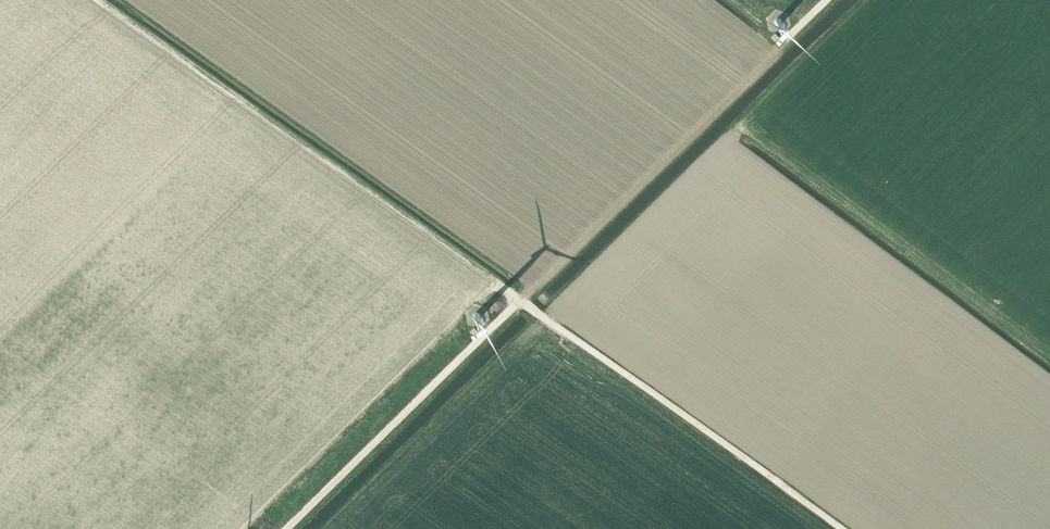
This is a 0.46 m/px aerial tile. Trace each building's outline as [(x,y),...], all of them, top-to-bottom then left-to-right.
[(782,23),(782,22),(782,21),(782,20),(781,19),(780,18),(779,18),(778,17),(777,18),(776,18),(775,19),(774,19),(774,20),(774,21),(774,22),(774,23),(774,24),(775,25),(776,26),(777,26),(778,26),(779,26),(780,25),(781,25),(781,24),(782,23)] [(481,317),(481,316),(481,315),(481,314),(480,314),(480,313),(479,312),(478,312),(477,312),(476,312),(475,312),(474,312),(474,313),(473,313),(473,314),(472,315),(472,316),(472,317),(473,318),(473,319),(474,319),(475,320),(476,320),(477,320),(478,320),(479,319),(480,318),(480,317),(481,317)]
